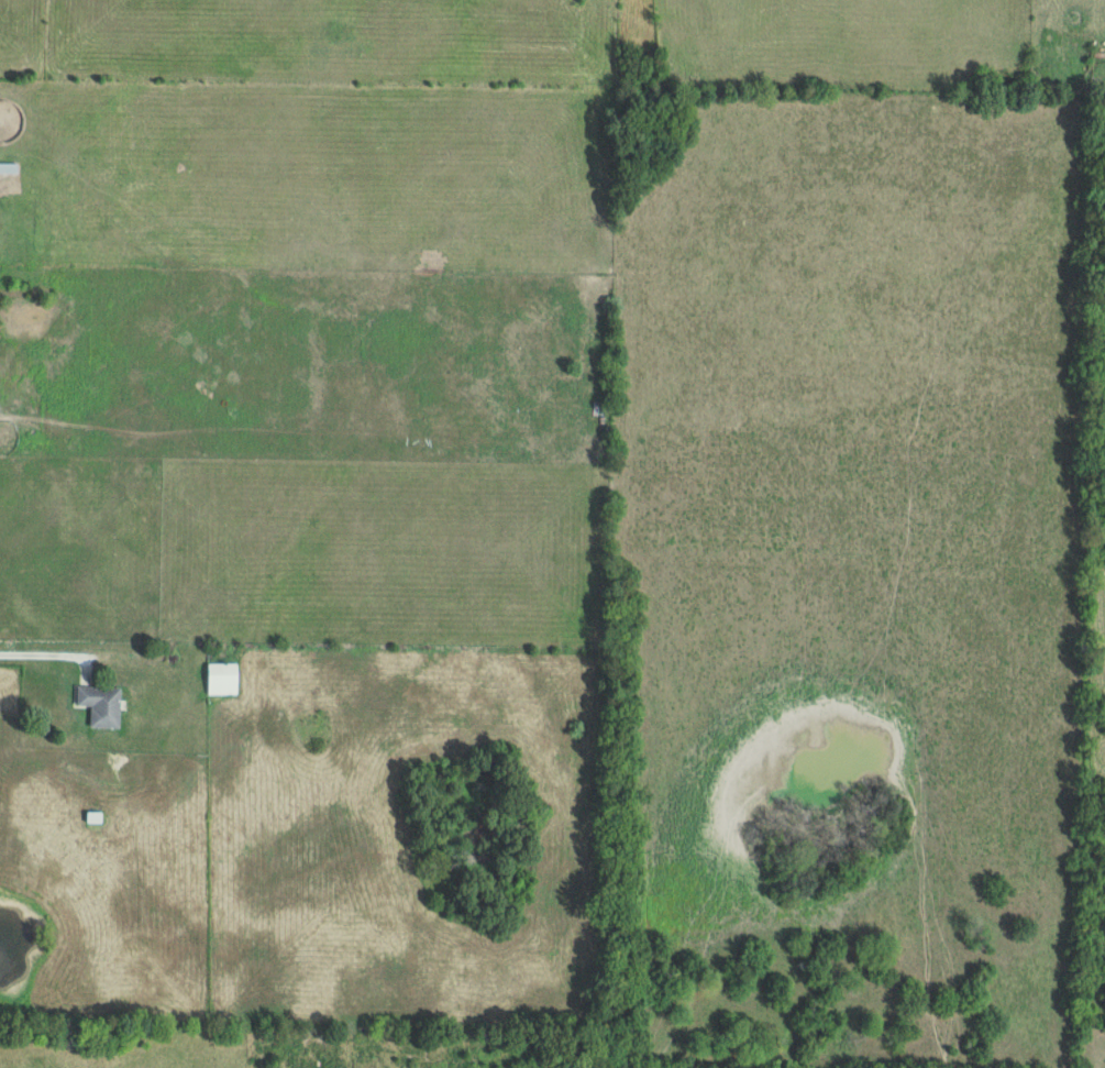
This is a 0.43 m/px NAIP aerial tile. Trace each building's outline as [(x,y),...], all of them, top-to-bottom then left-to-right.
[(18,173),(18,163),(0,163),(0,173),(18,173)] [(240,695),(240,663),(209,663),(209,695),(240,695)] [(92,706),(92,727),(121,727),(122,687),(77,686),(76,705),(92,706)] [(101,822),(102,813),(90,811),(88,820),(101,822)]
